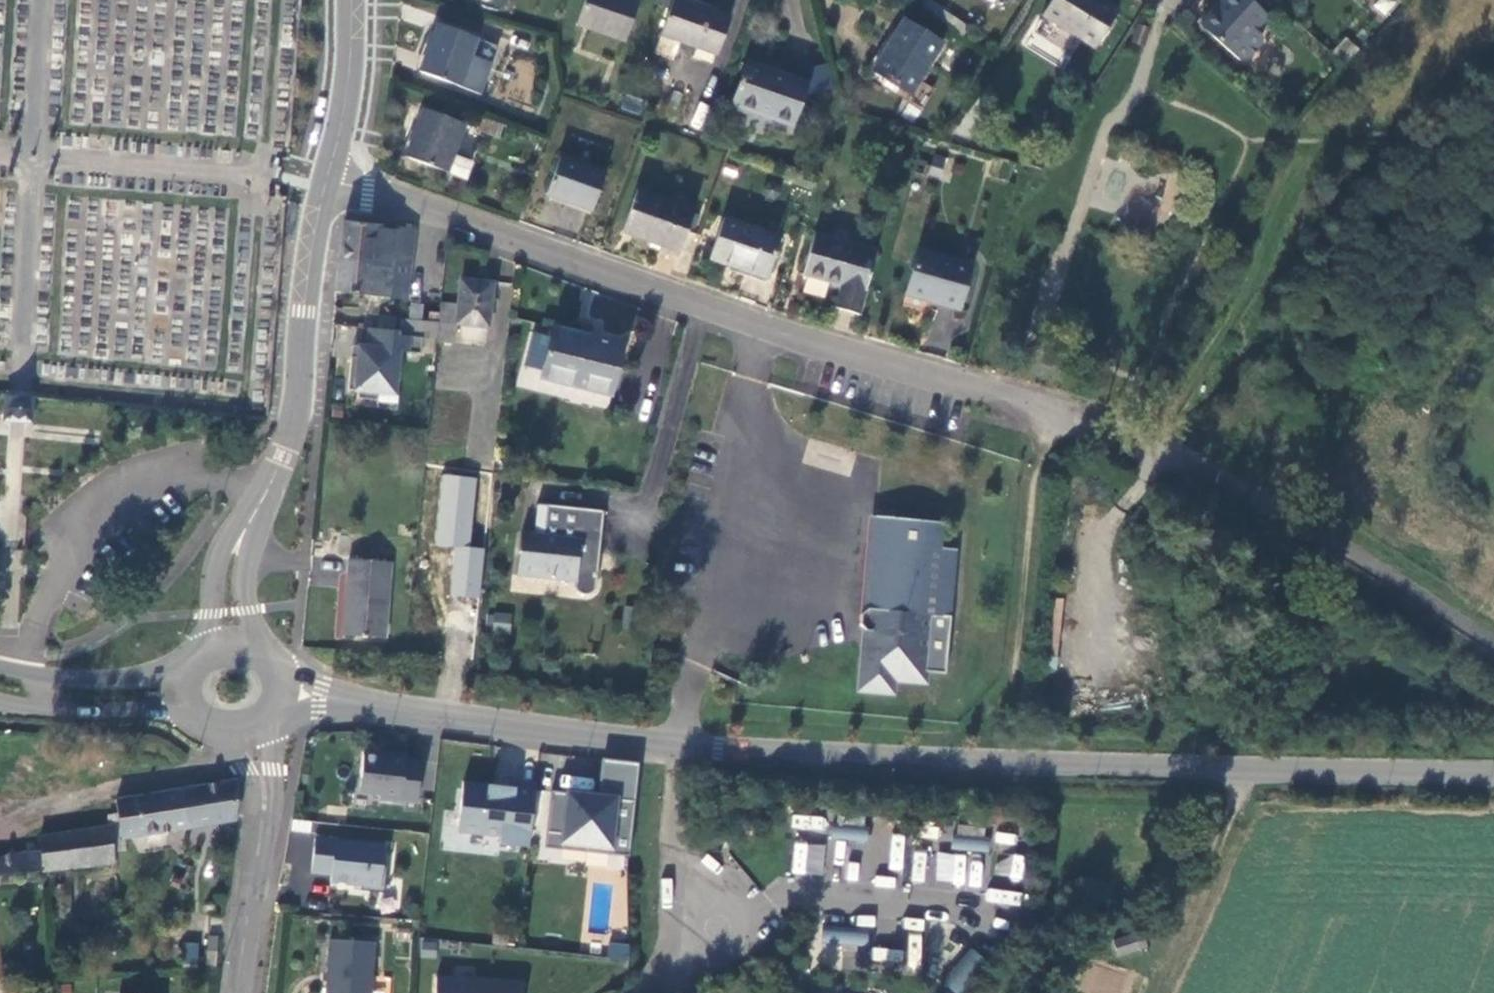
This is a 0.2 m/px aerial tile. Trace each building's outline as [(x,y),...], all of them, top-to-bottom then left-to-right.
[(640,2),(635,0),(585,0),(576,25),(626,42),(640,2)] [(714,54),(717,56),(731,18),(679,0),(673,0),(656,50),(676,57),(681,43),(696,48),(693,58),(701,61),(704,51),(714,54)] [(1094,49),(1118,10),(1101,0),(1052,0),(1041,16),(1094,49)] [(1199,25),(1231,55),(1232,54),(1238,60),(1246,59),(1259,44),(1259,37),(1253,31),(1266,17),(1248,0),(1222,0),(1199,25)] [(1388,17),(1397,0),(1377,0),(1373,8),(1388,17)] [(943,43),(905,19),(872,71),(911,95),(943,43)] [(419,72),(459,87),(471,55),(477,38),(438,24),(419,72)] [(1149,29),(1137,25),(1131,43),(1143,47),(1149,29)] [(710,64),(714,54),(704,51),(701,61),(710,64)] [(492,63),(471,55),(459,87),(480,95),(492,63)] [(527,101),(537,62),(518,57),(508,96),(527,101)] [(807,85),(746,64),(732,103),(794,125),(807,85)] [(812,77),(805,98),(834,90),(827,65),(810,70),(812,77)] [(696,103),(691,127),(702,129),(707,105),(696,103)] [(405,158),(465,181),(471,165),(452,157),(464,126),(423,110),(405,158)] [(504,126),(476,116),(473,125),(478,127),(477,131),(498,141),(504,126)] [(606,173),(560,157),(547,195),(593,211),(606,173)] [(695,210),(637,190),(622,232),(680,253),(695,210)] [(780,239),(724,219),(710,259),(766,279),(780,239)] [(414,230),(343,222),(336,293),(407,300),(414,230)] [(835,308),(859,315),(877,252),(814,234),(803,275),(841,286),(835,308)] [(972,265),(919,250),(907,293),(940,302),(939,304),(960,310),(972,265)] [(461,280),(458,305),(456,325),(489,329),(493,284),(461,280)] [(454,344),(456,325),(458,305),(441,303),(439,324),(438,339),(437,342),(454,344)] [(438,339),(439,324),(401,320),(400,335),(422,337),(438,339)] [(624,345),(554,327),(551,338),(542,371),(541,378),(611,395),(624,345)] [(400,333),(369,329),(367,348),(358,347),(357,358),(351,357),(347,390),(357,391),(357,399),(376,401),(377,394),(394,395),(399,353),(420,355),(422,337),(400,335),(400,333)] [(542,371),(551,338),(533,333),(525,367),(542,371)] [(477,478),(442,474),(435,544),(455,546),(470,548),(477,478)] [(543,537),(546,507),(537,506),(534,536),(543,537)] [(604,513),(546,507),(543,537),(534,536),(521,535),(517,574),(576,580),(575,585),(575,586),(575,589),(576,591),(578,593),(580,595),(583,596),(585,596),(588,596),(590,595),(593,594),(594,592),(596,589),(596,587),(604,513)] [(865,631),(870,631),(869,645),(863,650),(860,681),(867,690),(884,691),(892,684),(893,678),(924,681),(925,671),(945,673),(957,549),(940,547),(943,522),(875,516),(866,609),(860,614),(859,625),(865,631)] [(470,548),(455,546),(450,594),(479,597),(484,549),(470,548)] [(349,560),(343,637),(385,640),(391,563),(349,560)] [(510,633),(511,613),(492,612),(491,632),(510,633)] [(381,793),(381,798),(418,802),(423,760),(407,758),(408,753),(390,752),(389,756),(377,755),(365,754),(361,791),(381,793)] [(565,846),(589,848),(589,855),(631,860),(640,767),(604,763),(600,801),(553,796),(549,836),(566,838),(565,846)] [(235,820),(239,783),(231,783),(183,791),(188,827),(235,820)] [(499,846),(529,850),(536,787),(507,783),(506,789),(464,784),(458,834),(500,838),(499,846)] [(183,791),(116,801),(118,815),(122,838),(188,827),(183,791)] [(835,823),(833,835),(868,839),(869,826),(866,826),(866,814),(839,812),(838,823),(835,823)] [(122,838),(118,815),(107,816),(109,828),(111,840),(122,838)] [(952,834),(951,846),(986,848),(987,837),(983,837),(984,824),(957,822),(956,834),(952,834)] [(39,839),(41,853),(0,858),(0,876),(51,871),(113,864),(111,840),(109,828),(39,839)] [(995,845),(1016,844),(1015,831),(994,832),(995,845)] [(890,833),(888,869),(902,870),(904,834),(890,833)] [(549,836),(548,836),(546,852),(631,861),(631,860),(589,855),(589,848),(565,846),(566,838),(549,836)] [(381,866),(384,845),(314,837),(310,872),(330,874),(330,882),(360,885),(360,890),(384,893),(387,867),(381,866)] [(822,875),(824,844),(793,841),(790,873),(822,875)] [(934,884),(982,885),(983,855),(935,854),(934,884)] [(1022,880),(1024,855),(1012,854),(1010,879),(1022,880)] [(1020,905),(1021,891),(986,888),(985,902),(1020,905)] [(908,932),(906,971),(920,971),(923,919),(904,918),(903,932),(908,932)] [(870,942),(871,928),(826,924),(824,938),(851,941),(850,952),(863,954),(864,941),(870,942)] [(1114,941),(1117,955),(1146,948),(1143,934),(1114,941)] [(326,992),(370,992),(373,943),(330,941),(326,992)] [(184,942),(184,964),(197,964),(197,942),(184,942)] [(628,942),(607,944),(608,960),(629,959),(628,942)] [(874,947),(872,963),(902,966),(903,950),(874,947)] [(987,962),(970,948),(943,982),(958,992),(963,992),(987,962)] [(436,981),(435,992),(520,992),(520,987),(436,981)]
